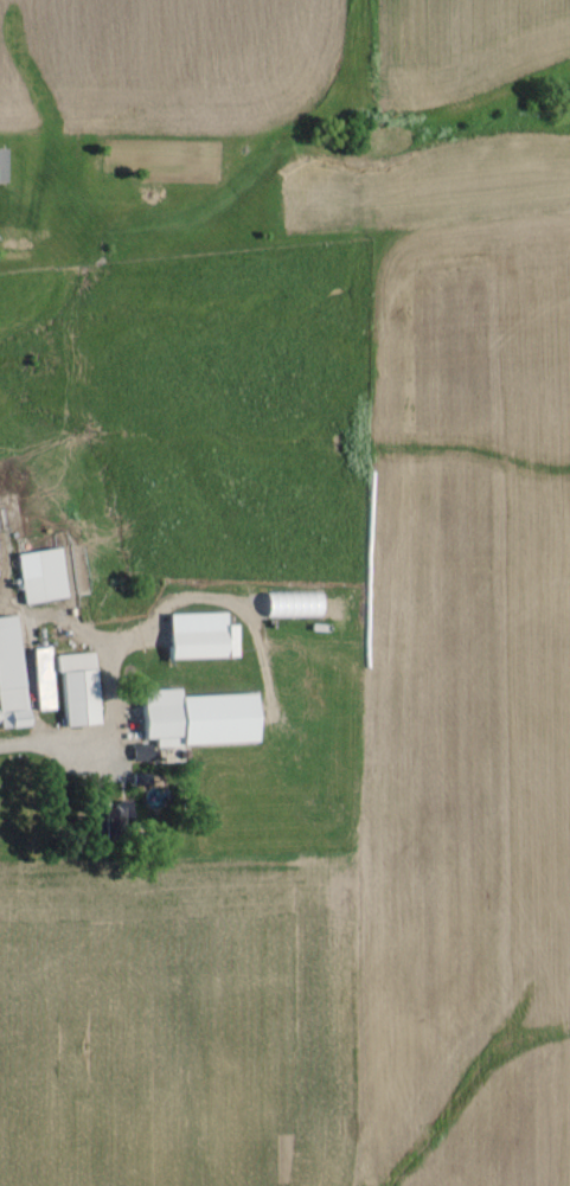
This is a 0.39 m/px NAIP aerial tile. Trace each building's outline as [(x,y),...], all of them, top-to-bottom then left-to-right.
[(12,553),(19,604),(60,598),(53,548),(12,553)] [(319,592),(260,593),(261,618),(320,617),(319,592)] [(164,659),(232,658),(231,624),(222,624),(221,612),(163,613),(164,659)] [(31,648),(34,710),(59,709),(61,726),(99,724),(95,667),(90,667),(89,653),(51,655),(50,647),(31,648)] [(257,743),(256,724),(253,724),(253,693),(179,695),(179,688),(135,689),(136,737),(153,736),(153,745),(257,743)]
